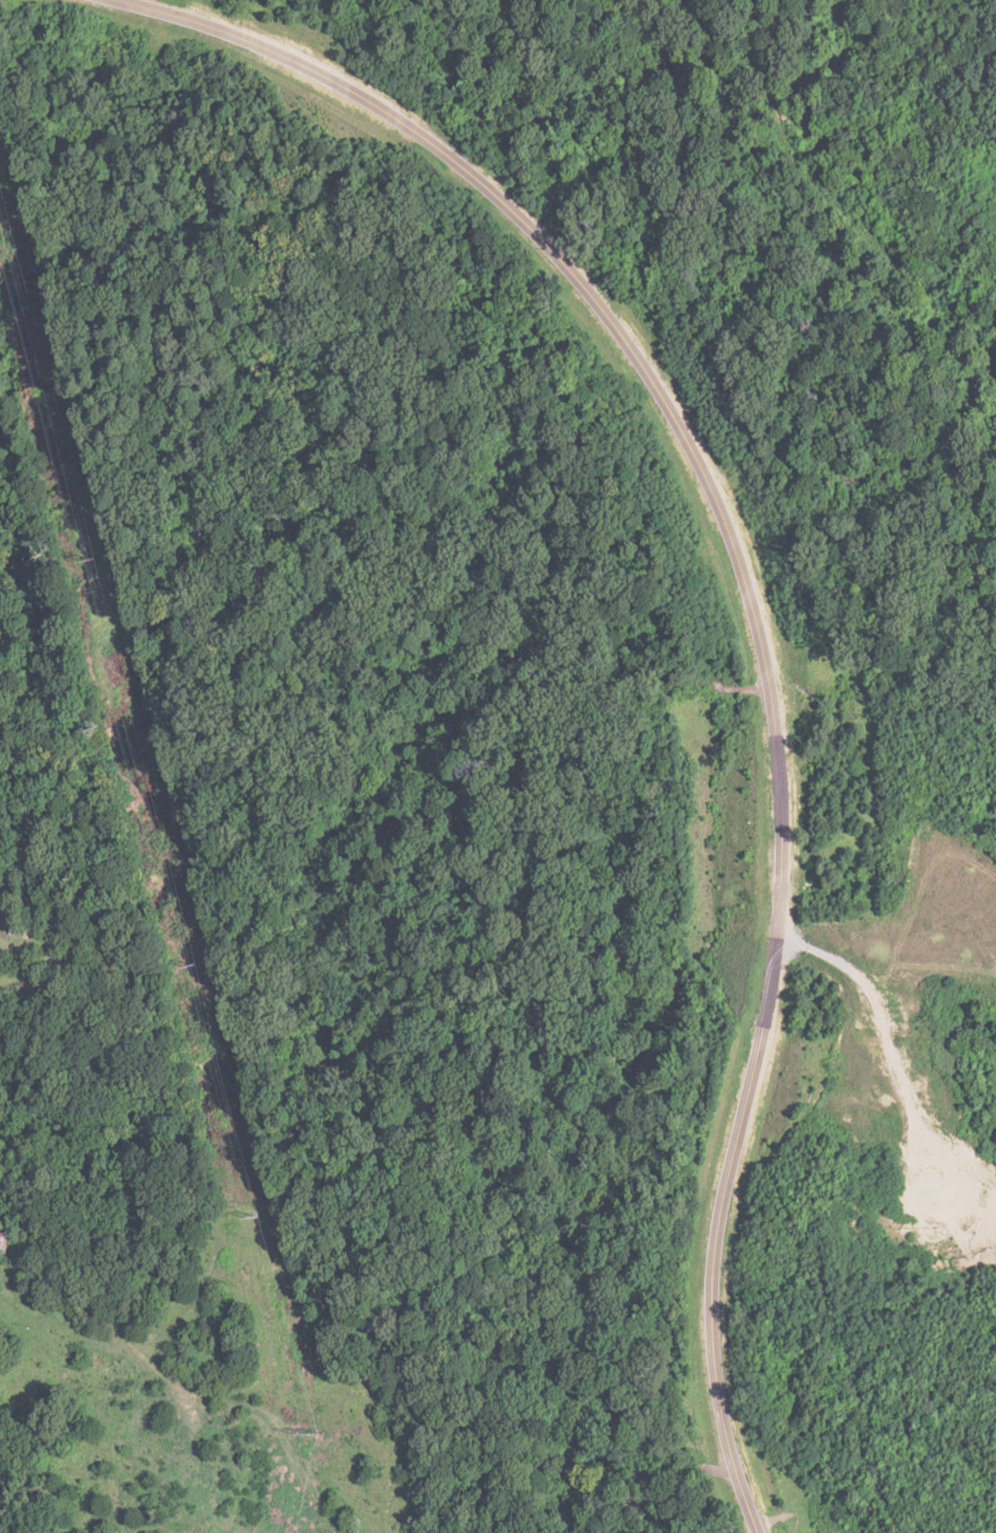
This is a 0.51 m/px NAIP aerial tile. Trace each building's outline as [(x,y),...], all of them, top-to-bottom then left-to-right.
[(0,1232),(0,1248),(9,1248),(8,1231),(0,1232)]
